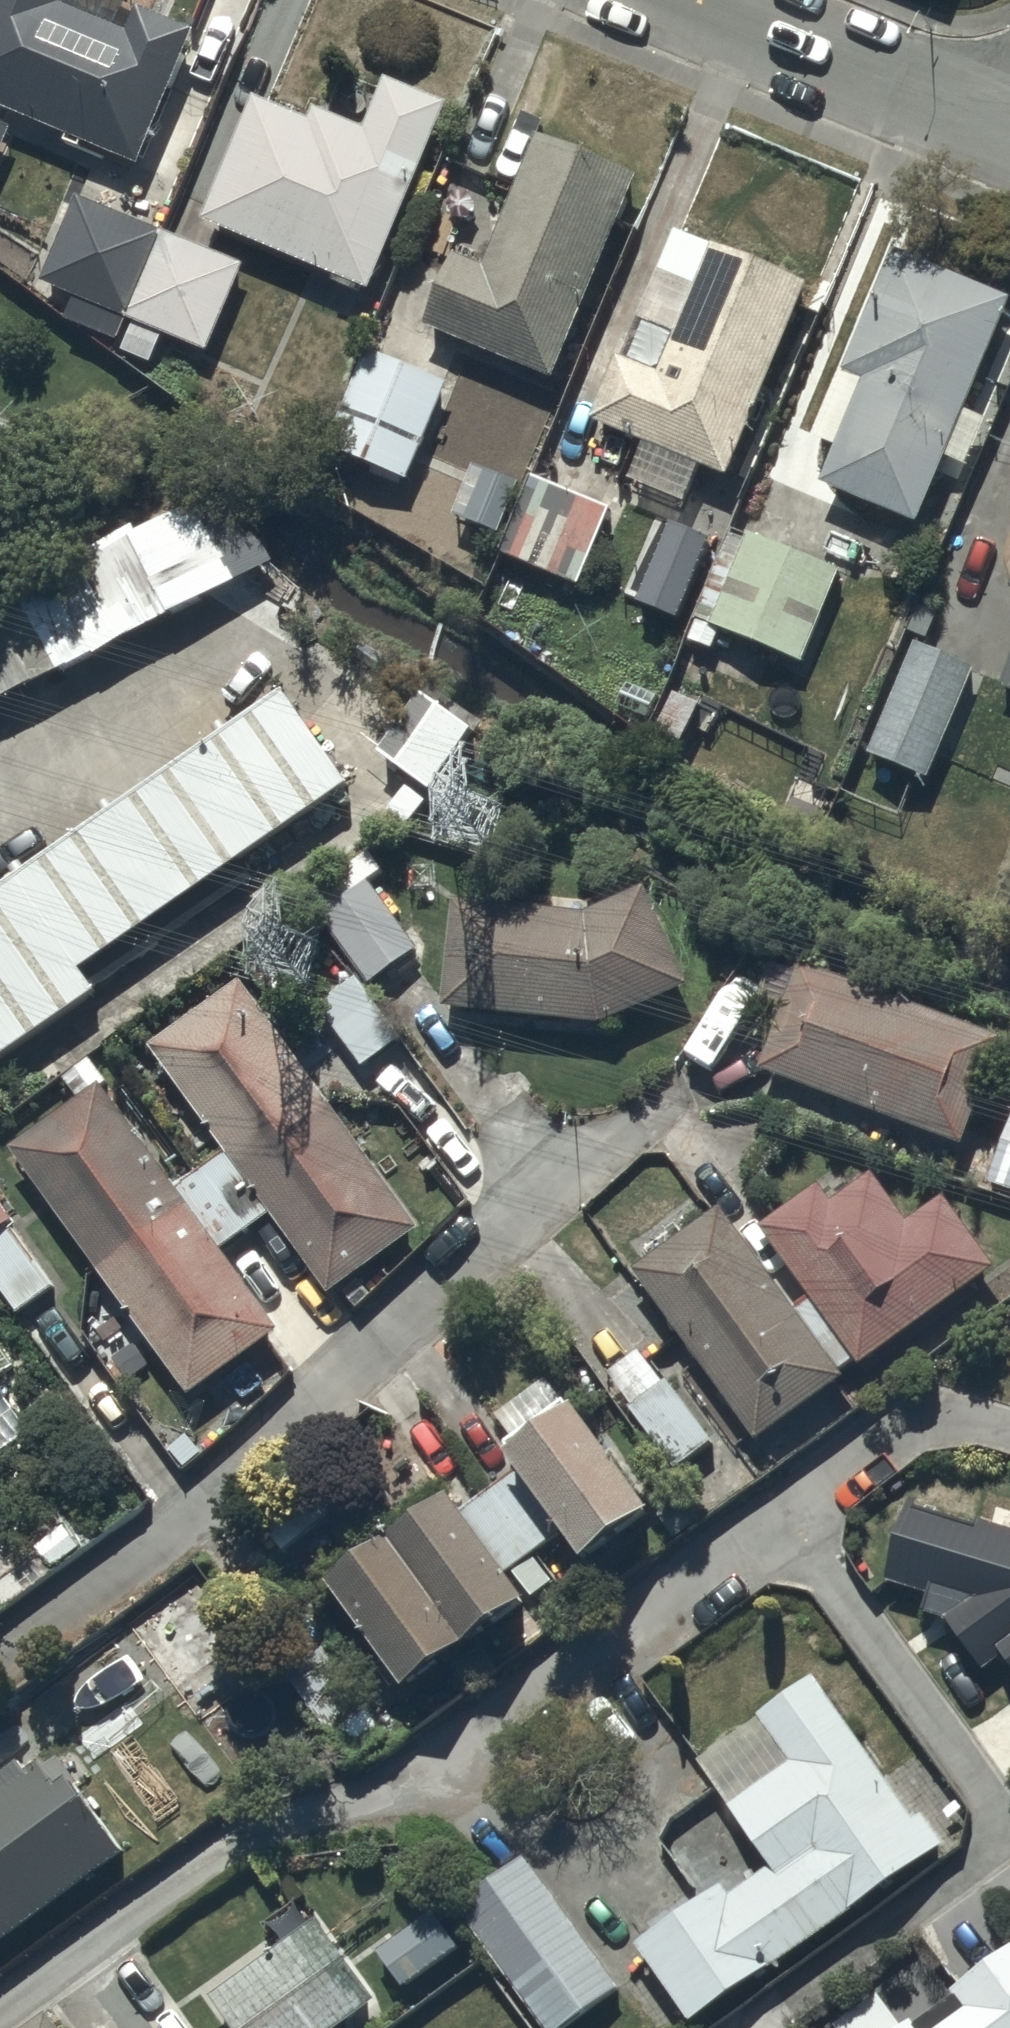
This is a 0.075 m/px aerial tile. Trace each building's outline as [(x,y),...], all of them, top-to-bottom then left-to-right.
[(67,130),(64,138),(89,148),(93,139),(139,158),(196,25),(137,0),(127,25),(68,0),(0,0),(0,102),(67,130)] [(256,91),(205,214),(373,283),(449,97),(387,71),(366,123),(315,103),(311,113),(256,91)] [(0,113),(0,157),(15,120),(0,113)] [(427,321),(554,373),(638,167),(539,127),(485,259),(456,248),(427,321)] [(243,260),(80,194),(43,276),(77,292),(67,316),(120,337),(129,315),(138,319),(126,349),(152,360),(165,329),(208,347),(243,260)] [(704,461),(729,468),(808,277),(678,225),(643,310),(677,323),(659,366),(620,350),(595,413),(646,434),(630,475),(689,498),(704,461)] [(823,477),(919,517),(946,453),(968,462),(988,414),(968,406),(1009,305),(1009,290),(897,243),(880,282),(872,278),(809,430),(838,442),(823,477)] [(345,404),(424,438),(449,377),(369,345),(345,404)] [(424,438),(345,404),(329,444),(409,476),(424,438)] [(473,459),(455,510),(502,527),(520,476),(473,459)] [(534,471),(502,549),(581,580),(612,502),(534,471)] [(699,490),(677,541),(712,556),(734,506),(699,490)] [(231,576),(194,505),(125,541),(115,522),(0,582),(0,696),(231,576)] [(750,526),(714,618),(803,656),(842,565),(750,526)] [(884,721),(872,748),(931,771),(975,661),(919,639),(917,644),(904,638),(872,718),(884,721)] [(1001,680),(1009,684),(1009,660),(1001,680)] [(0,881),(0,1055),(99,986),(82,961),(350,777),(285,684),(0,881)] [(431,782),(474,722),(422,685),(411,701),(396,691),(369,730),(386,742),(382,747),(431,782)] [(370,847),(304,896),(318,914),(322,912),(371,978),(417,943),(369,878),(384,866),(370,847)] [(531,902),(453,895),(445,1002),(605,1015),(690,978),(650,878),(591,907),(583,908),(583,899),(531,895),(531,902)] [(786,1000),(762,1064),(966,1138),(1004,1033),(801,959),(799,964),(775,955),(762,991),(786,1000)] [(360,973),(319,1001),(365,1062),(403,1035),(360,973)] [(79,1096),(12,1141),(191,1389),(281,1324),(223,1243),(272,1208),(329,1288),(421,1222),(243,974),(150,1041),(229,1150),(194,1175),(180,1155),(168,1163),(90,1055),(64,1074),(79,1096)] [(989,1177),(1009,1184),(1009,1126),(989,1177)] [(795,1302),(842,1366),(856,1355),(860,1360),(996,1261),(945,1192),(909,1218),(873,1168),(833,1197),(821,1180),(764,1222),(813,1289),(795,1302)] [(16,1310),(23,1306),(25,1308),(53,1290),(50,1286),(56,1283),(15,1220),(17,1218),(0,1192),(0,1285),(16,1310)] [(842,1366),(795,1302),(723,1203),(635,1262),(760,1432),(845,1370),(842,1366)] [(669,1374),(630,1403),(677,1466),(716,1436),(669,1374)] [(580,1389),(511,1440),(588,1550),(659,1499),(580,1389)] [(290,1432),(241,1475),(276,1518),(268,1525),(289,1550),(348,1499),(290,1432)] [(336,1571),(415,1682),(535,1594),(517,1570),(553,1544),(506,1480),(472,1506),(455,1483),(336,1571)] [(988,1490),(980,1515),(911,1494),(885,1576),(927,1589),(922,1604),(924,1605),(927,1606),(929,1607),(932,1608),(934,1609),(937,1610),(939,1611),(941,1613),(943,1614),(946,1615),(948,1617),(950,1618),(952,1620),(954,1622),(956,1623),(958,1625),(960,1627),(962,1629),(963,1631),(965,1633),(967,1635),(968,1637),(970,1639),(971,1641),(973,1644),(974,1646),(975,1648),(976,1650),(977,1653),(979,1655),(980,1658),(980,1660),(981,1663),(982,1665),(983,1668),(1007,1651),(1009,1656),(1009,1497),(988,1490)] [(173,1581),(125,1618),(176,1687),(225,1649),(173,1581)] [(280,1659),(334,1732),(338,1729),(356,1754),(389,1730),(317,1632),(280,1659)] [(637,1931),(694,2015),(964,1830),(910,1756),(887,1772),(815,1669),(760,1708),(762,1711),(700,1755),(727,1794),(664,1838),(701,1890),(684,1903),(680,1897),(647,1920),(649,1922),(637,1931)] [(126,1847),(73,1773),(63,1780),(46,1756),(28,1769),(19,1756),(0,1769),(0,1936),(126,1847)] [(458,1903),(547,2027),(556,2027),(618,1986),(529,1854),(458,1903)] [(214,1992),(241,2027),(334,2027),(377,1998),(304,1893),(262,1922),(279,1946),(214,1992)] [(437,1907),(379,1946),(403,1982),(461,1943),(437,1907)] [(951,1984),(966,2005),(933,2027),(1009,2027),(1009,1941),(951,1984)] [(911,2015),(905,2019),(882,1988),(837,2021),(842,2027),(921,2027),(911,2015)]
